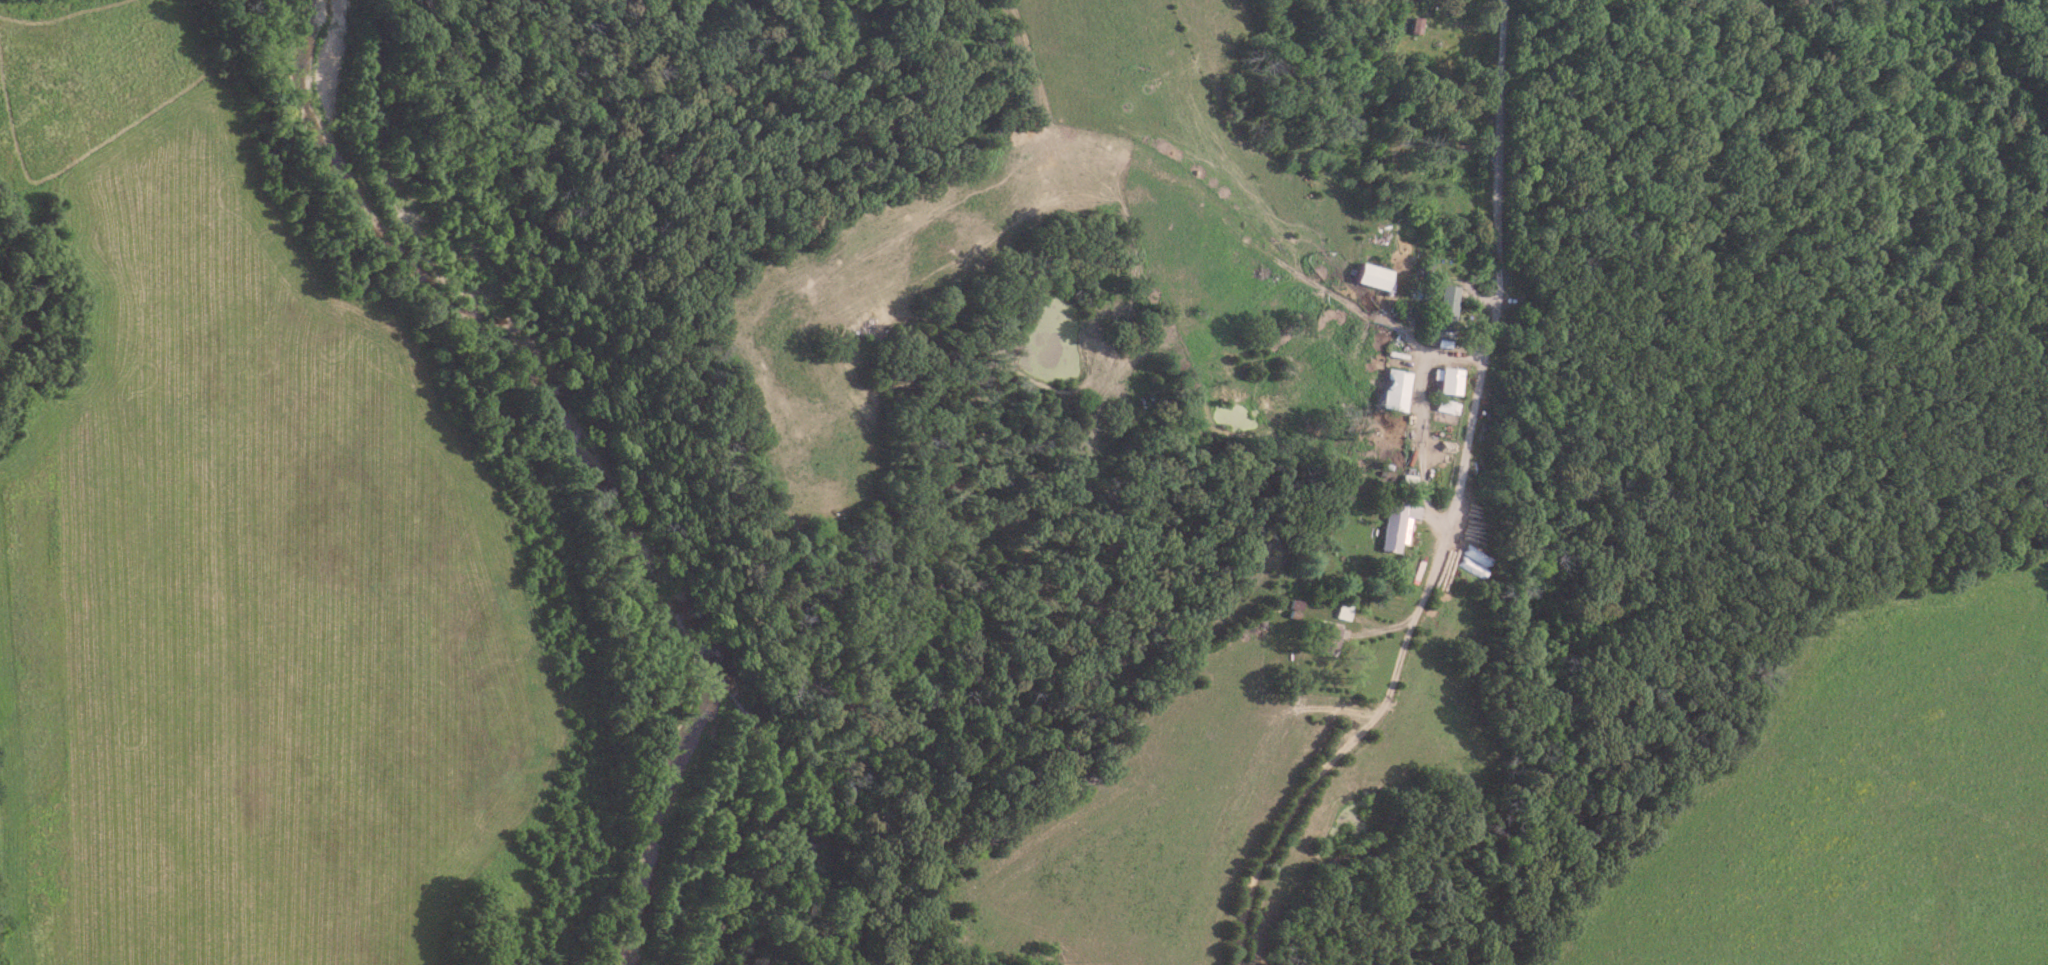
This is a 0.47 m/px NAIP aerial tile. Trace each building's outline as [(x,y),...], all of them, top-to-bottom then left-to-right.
[(1391,293),(1395,272),(1357,265),(1353,285),(1391,293)] [(1456,288),(1438,285),(1431,340),(1449,342),(1456,288)] [(1409,373),(1385,370),(1380,411),(1404,414),(1409,373)] [(1450,414),(1451,402),(1436,400),(1435,412),(1450,414)] [(1378,552),(1397,555),(1403,505),(1384,502),(1378,552)]
